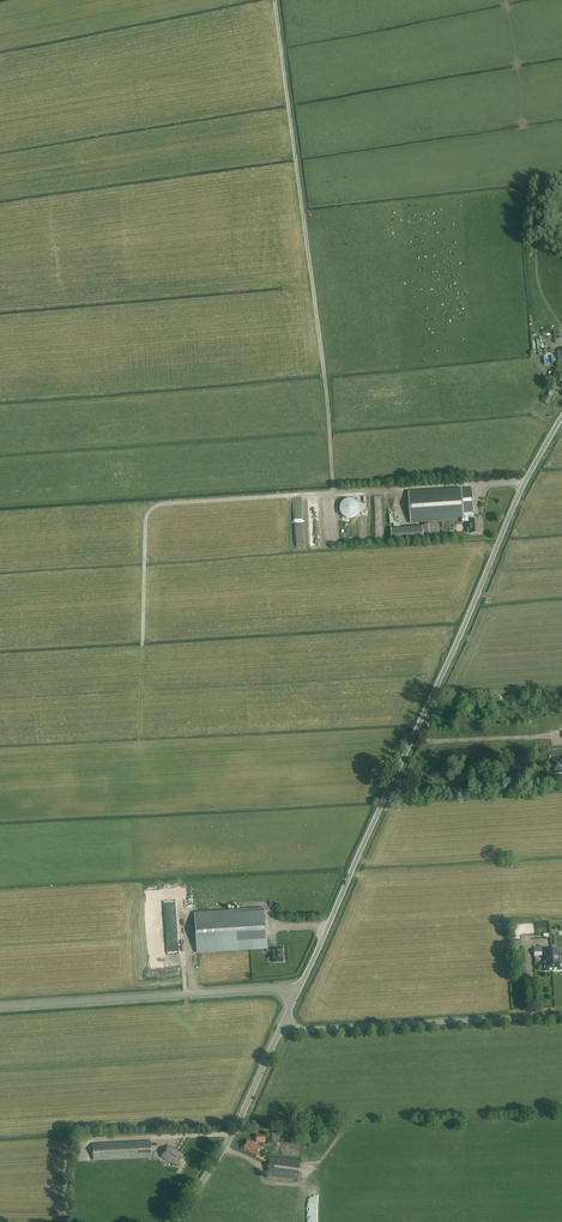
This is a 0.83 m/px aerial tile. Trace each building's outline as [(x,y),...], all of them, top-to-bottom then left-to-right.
[(548,405),(556,389),(555,388),(557,385),(552,382),(542,402),(548,405)] [(465,522),(470,521),(471,533),(480,533),(480,526),(479,526),(479,520),(474,520),(472,487),(408,491),(411,522),(464,518),(463,514),(464,514),(465,522)] [(347,518),(349,518),(351,518),(353,517),(354,516),(356,515),(357,513),(358,512),(358,510),(358,508),(358,506),(357,504),(356,502),(355,501),(353,500),(351,499),(349,499),(347,499),(345,500),(343,501),(342,502),(341,504),(340,505),(339,507),(339,509),(340,511),(341,513),(342,515),(343,516),(345,517),(347,518)] [(422,526),(390,528),(391,543),(441,539),(440,524),(422,525),(422,526)] [(560,744),(547,746),(549,755),(561,752),(560,744)] [(555,773),(561,772),(561,758),(553,759),(555,773)] [(266,948),(267,948),(266,939),(264,909),(195,914),(198,952),(266,948)] [(535,921),(535,927),(539,927),(539,932),(549,932),(548,921),(535,921)] [(266,951),(273,951),(273,947),(276,947),(276,944),(271,945),(270,939),(266,939),(267,948),(266,948),(266,951)] [(273,951),(274,963),(284,962),(283,947),(276,947),(273,947),(273,951)] [(545,971),(553,971),(552,950),(544,951),(545,963),(544,963),(545,971)] [(552,950),(553,971),(561,970),(561,962),(560,962),(559,950),(552,950)] [(318,1131),(304,1132),(277,1132),(277,1140),(297,1140),(297,1138),(304,1138),(304,1139),(318,1139),(318,1131)] [(267,1133),(268,1144),(277,1143),(277,1133),(267,1133)] [(266,1142),(265,1134),(256,1134),(256,1143),(266,1142)] [(152,1158),(151,1141),(93,1144),(93,1161),(152,1158)] [(244,1148),(257,1156),(261,1148),(248,1141),(244,1148)] [(179,1154),(179,1153),(168,1146),(161,1157),(173,1164),(173,1163),(179,1167),(185,1158),(179,1154)] [(300,1160),(270,1156),(267,1177),(298,1181),(300,1160)]
